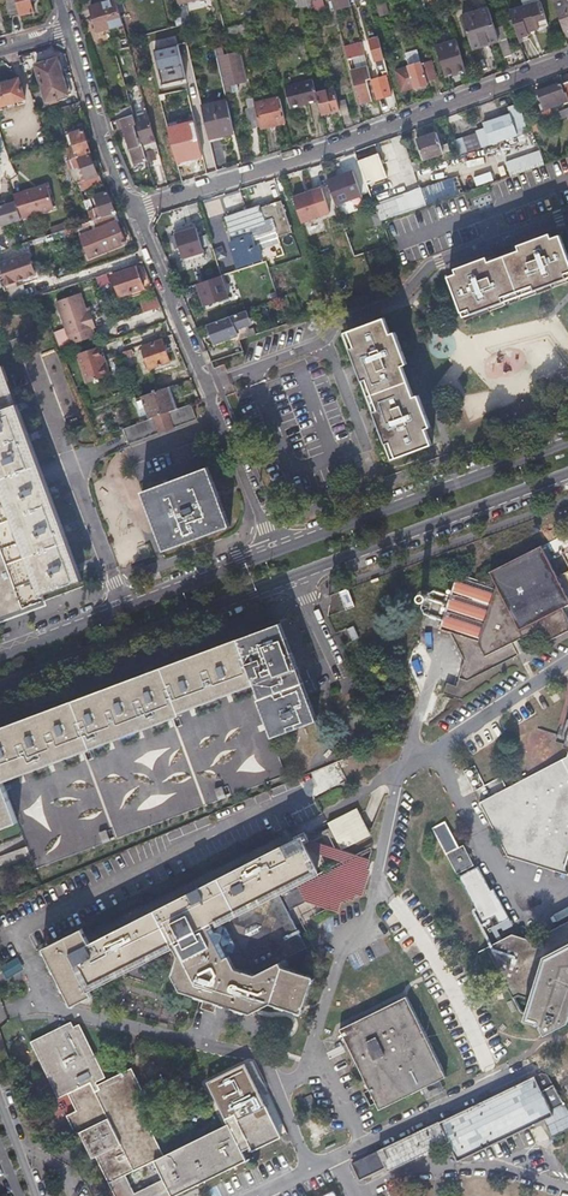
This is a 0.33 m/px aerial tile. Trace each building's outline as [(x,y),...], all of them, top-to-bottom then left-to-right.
[(20,16),(16,0),(6,0),(11,19),(20,16)] [(20,16),(33,12),(29,0),(16,0),(20,16)] [(295,9),(313,6),(312,0),(293,0),(295,9)] [(315,9),(324,7),(322,0),(315,0),(312,1),(315,9)] [(335,14),(352,10),(350,0),(332,0),(335,14)] [(565,35),(567,34),(567,0),(553,0),(565,35)] [(100,33),(111,30),(123,27),(116,1),(92,8),(100,33)] [(529,35),(528,32),(548,25),(540,1),(510,11),(518,38),(529,35)] [(473,50),(485,46),(498,41),(487,7),(462,16),(473,50)] [(340,31),(350,28),(346,13),(336,16),(340,31)] [(235,27),(226,29),(229,42),(238,40),(235,27)] [(370,40),(375,62),(385,59),(379,37),(370,40)] [(506,39),(502,40),(498,42),(504,58),(512,55),(506,39)] [(445,75),(465,69),(456,40),(436,46),(445,75)] [(163,86),(186,82),(194,124),(203,122),(188,42),(155,48),(163,86)] [(359,68),(356,57),(360,56),(357,43),(344,46),(350,70),(359,68)] [(238,84),(245,82),(237,53),(223,56),(221,49),(215,51),(225,95),(239,91),(238,84)] [(410,67),(397,71),(402,92),(415,88),(415,89),(428,85),(427,83),(436,80),(430,61),(421,64),(417,51),(406,54),(410,67)] [(36,65),(42,84),(62,78),(56,59),(36,65)] [(391,97),(387,84),(383,85),(381,76),(371,79),(377,101),(391,97)] [(5,105),(6,105),(15,102),(26,99),(19,78),(0,84),(0,107),(5,105)] [(62,78),(42,84),(47,101),(67,95),(62,78)] [(291,110),(318,103),(316,94),(312,81),(285,88),(291,110)] [(537,92),(540,101),(543,109),(566,100),(560,83),(537,92)] [(359,106),(373,102),(368,84),(355,87),(359,106)] [(316,94),(318,103),(322,116),(341,111),(338,102),(335,89),(316,94)] [(253,104),(258,125),(259,128),(285,122),(279,98),(253,104)] [(245,109),(249,127),(258,125),(253,104),(252,99),(246,100),(247,109),(245,109)] [(345,100),(338,102),(341,111),(342,117),(349,115),(345,100)] [(233,131),(226,101),(201,106),(208,137),(225,133),(233,131)] [(52,112),(54,116),(55,120),(72,114),(70,106),(52,112)] [(128,118),(134,116),(132,109),(125,111),(128,118)] [(520,109),(509,113),(518,137),(529,133),(520,109)] [(118,113),(120,120),(128,118),(125,111),(118,113)] [(492,146),(505,141),(518,137),(509,113),(483,123),(486,129),(492,146)] [(135,119),(147,159),(148,164),(158,161),(155,153),(159,152),(148,115),(135,119)] [(128,118),(120,120),(123,131),(125,130),(135,162),(147,159),(135,119),(134,116),(128,118)] [(169,128),(176,163),(203,158),(195,122),(169,128)] [(59,133),(63,132),(68,130),(66,123),(57,126),(59,133)] [(486,129),(477,132),(483,149),(492,146),(486,129)] [(67,135),(69,143),(72,151),(65,153),(67,160),(86,154),(80,131),(67,135)] [(424,159),(443,152),(436,132),(417,140),(424,159)] [(460,157),(472,153),(483,149),(477,132),(454,140),(460,157)] [(226,139),(225,133),(208,137),(209,142),(226,139)] [(86,154),(67,160),(64,161),(75,193),(96,186),(86,154)] [(387,176),(379,156),(359,163),(367,184),(387,176)] [(354,171),(329,180),(338,205),(363,196),(354,171)] [(381,220),(453,198),(448,182),(376,204),(381,220)] [(48,185),(15,195),(17,202),(22,218),(56,208),(48,185)] [(294,197),(303,222),(332,212),(323,187),(294,197)] [(90,202),(93,207),(95,212),(90,214),(91,217),(86,219),(88,222),(111,215),(113,214),(104,195),(90,202)] [(251,247),(248,238),(245,228),(271,219),(277,237),(289,233),(278,201),(258,207),(257,205),(246,208),(247,211),(224,218),(229,235),(230,235),(232,242),(226,244),(234,266),(258,259),(253,247),(251,247)] [(0,207),(0,226),(23,219),(22,218),(17,202),(0,207)] [(87,223),(90,231),(77,235),(84,257),(121,245),(111,215),(88,222),(87,223)] [(53,234),(73,227),(72,221),(51,229),(53,234)] [(175,231),(183,263),(206,257),(198,225),(175,231)] [(486,312),(496,308),(506,304),(505,299),(536,287),(538,292),(567,280),(567,276),(567,274),(567,252),(562,236),(554,239),(552,235),(521,247),(523,252),(492,264),(489,259),(458,271),(460,276),(452,279),(465,313),(473,310),(475,316),(486,312)] [(18,236),(9,239),(12,247),(20,244),(18,236)] [(0,263),(0,273),(4,283),(5,287),(18,283),(16,278),(35,271),(28,253),(0,263)] [(136,266),(114,273),(122,297),(144,290),(136,266)] [(224,276),(198,285),(205,306),(231,298),(224,276)] [(22,297),(18,283),(5,287),(10,300),(22,297)] [(53,299),(68,342),(92,333),(90,326),(93,324),(87,309),(83,310),(82,307),(77,291),(53,299)] [(146,312),(154,309),(161,306),(157,297),(143,302),(146,312)] [(232,317),(209,324),(215,342),(238,335),(232,317)] [(398,460),(416,453),(434,446),(428,430),(432,428),(420,397),(416,398),(404,368),(408,366),(396,335),(392,336),(386,320),(351,334),(357,350),(353,352),(364,382),(369,381),(381,412),(376,414),(388,445),(392,443),(398,460)] [(159,341),(150,344),(140,347),(147,368),(166,362),(159,341)] [(100,355),(96,345),(75,352),(85,380),(108,372),(104,361),(102,362),(100,355)] [(123,358),(135,356),(134,348),(122,351),(123,358)] [(43,599),(41,594),(80,579),(1,365),(0,365),(0,615),(43,599)] [(178,408),(169,386),(142,395),(150,418),(178,408)] [(196,403),(125,427),(131,443),(201,419),(196,403)] [(165,553),(231,529),(209,470),(144,495),(165,553)] [(543,548),(491,573),(495,580),(490,583),(461,571),(441,625),(450,629),(458,661),(455,679),(469,681),(522,655),(516,641),(526,636),(548,642),(567,632),(567,618),(563,608),(567,606),(567,600),(543,548)] [(338,595),(345,612),(354,609),(347,591),(338,595)] [(278,622),(237,638),(253,681),(258,692),(258,695),(257,696),(271,735),(314,718),(278,622)] [(237,638),(0,727),(0,829),(16,822),(2,782),(93,747),(179,714),(177,709),(253,681),(237,638)] [(452,698),(453,687),(443,686),(442,697),(452,698)] [(479,803),(508,857),(516,860),(519,851),(541,857),(538,866),(567,876),(567,753),(566,758),(479,803)] [(314,795),(330,788),(347,780),(337,760),(271,788),(282,811),(314,795)] [(216,800),(220,798),(224,796),(220,787),(213,790),(216,800)] [(353,806),(325,821),(340,848),(368,832),(353,806)] [(459,848),(445,822),(432,828),(445,855),(446,855),(459,848)] [(71,953),(89,988),(171,945),(173,949),(179,949),(186,945),(190,952),(183,955),(176,975),(194,980),(202,976),(205,979),(209,981),(206,990),(219,994),(220,992),(223,993),(222,996),(252,1006),(272,995),(304,1005),(315,970),(277,959),(304,945),(286,910),(306,899),(329,905),(358,890),(363,870),(344,863),(331,870),(328,879),(316,876),(314,871),(318,869),(302,839),(309,836),(306,832),(90,943),(71,953)] [(101,843),(104,842),(108,840),(105,832),(97,835),(101,843)] [(459,848),(446,855),(456,875),(474,866),(463,846),(459,848)] [(519,851),(516,860),(538,866),(541,857),(519,851)] [(296,905),(300,919),(314,915),(310,901),(296,905)] [(532,941),(511,936),(486,948),(512,999),(518,996),(530,1000),(524,1021),(539,1026),(542,1033),(548,1034),(567,1025),(567,1024),(567,922),(532,941)] [(89,988),(71,953),(90,943),(83,929),(43,949),(72,1006),(92,996),(89,988)] [(179,949),(173,949),(176,956),(172,974),(180,989),(204,997),(201,1007),(214,1011),(217,1001),(250,1012),(271,1002),(302,1011),(304,1005),(272,995),(252,1006),(222,996),(223,993),(220,992),(219,994),(206,990),(209,981),(205,979),(202,976),(194,980),(176,975),(183,955),(190,952),(186,945),(179,949)] [(381,1109),(413,1093),(445,1076),(405,996),(340,1029),(381,1109)] [(84,1132),(108,1182),(162,1154),(137,1103),(141,1101),(145,1099),(130,1067),(96,1084),(98,1088),(93,1090),(88,1081),(103,1074),(77,1022),(72,1025),(70,1020),(29,1040),(56,1096),(67,1091),(75,1108),(65,1113),(76,1136),(84,1132)] [(567,1128),(567,1109),(564,1103),(548,1076),(541,1073),(352,1163),(361,1179),(387,1167),(389,1170),(448,1141),(457,1159),(544,1118),(552,1136),(567,1128)] [(108,1182),(115,1195),(172,1195),(246,1160),(241,1149),(250,1145),(252,1149),(280,1135),(265,1104),(237,1118),(234,1112),(224,1117),(227,1123),(169,1152),(162,1154),(108,1182)]
